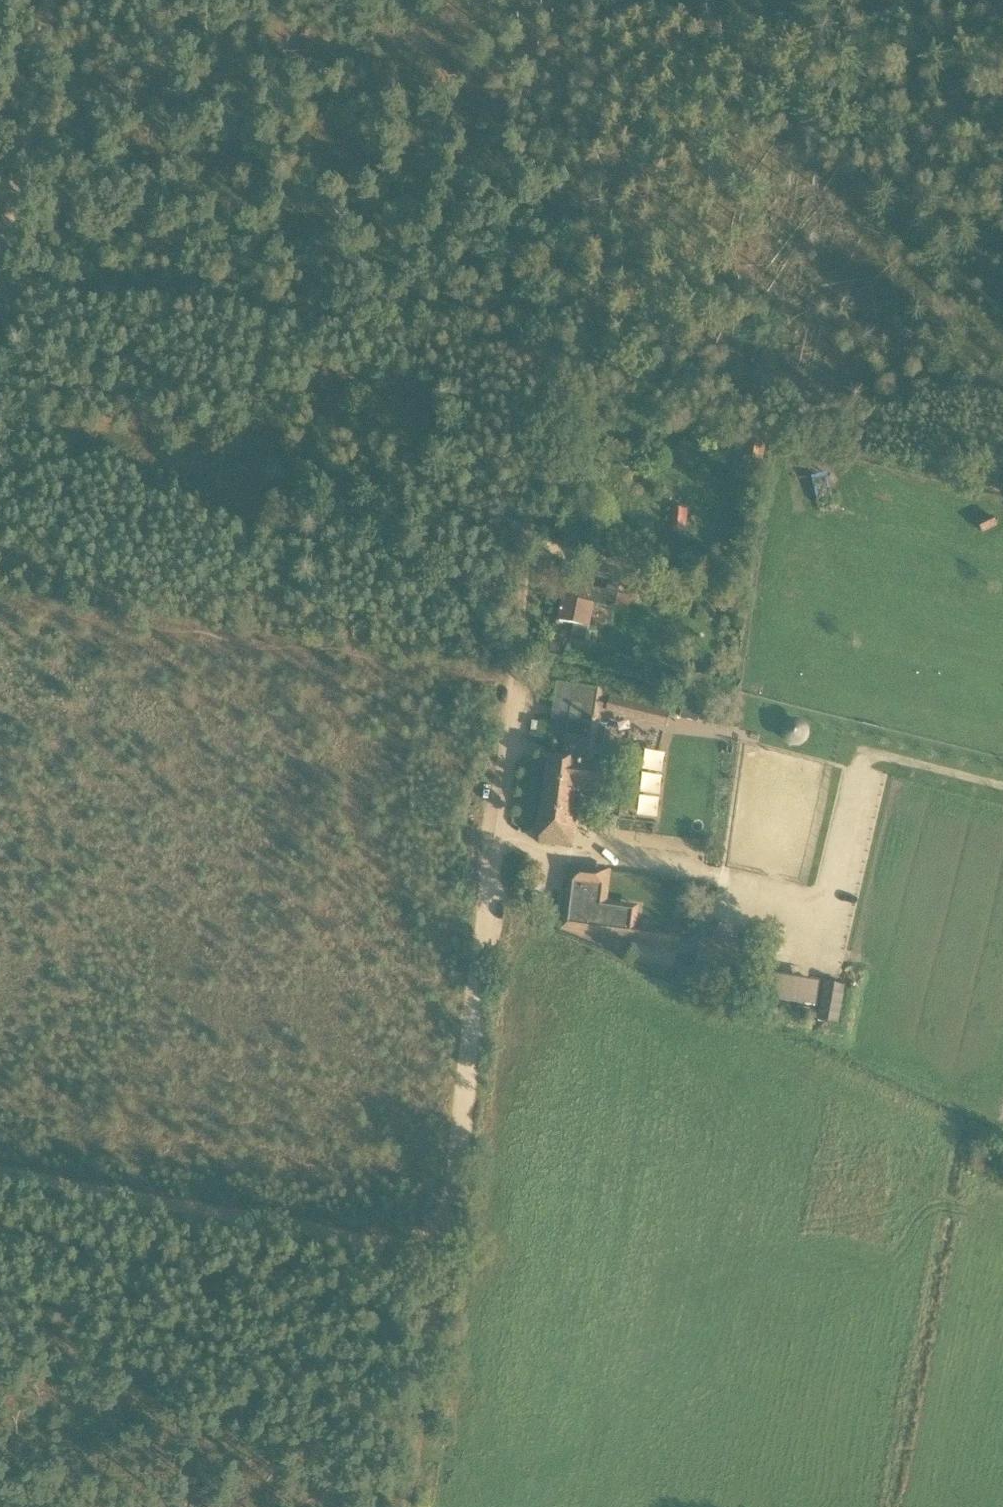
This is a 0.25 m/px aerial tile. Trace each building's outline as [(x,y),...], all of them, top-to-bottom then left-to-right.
[(767,435),(746,432),(741,468),(761,471),(767,435)] [(696,433),(695,442),(707,444),(708,434),(696,433)] [(557,621),(575,624),(590,627),(594,605),(615,609),(618,594),(567,584),(565,597),(561,597),(557,621)] [(590,628),(590,627),(575,624),(573,635),(587,638),(589,628),(590,628)] [(573,848),(577,812),(573,811),(576,788),(586,789),(585,792),(598,794),(602,764),(596,763),(602,724),(599,724),(600,714),(598,714),(602,690),(594,688),(588,722),(584,722),(582,731),(581,737),(566,735),(573,685),(556,682),(549,740),(563,742),(561,759),(550,757),(539,844),(573,848)] [(682,710),(680,719),(698,722),(700,714),(682,710)] [(784,729),(783,730),(784,731),(784,732),(784,733),(784,734),(785,735),(785,736),(786,737),(787,738),(787,739),(788,740),(789,740),(790,741),(791,742),(792,742),(793,742),(794,743),(795,743),(796,743),(798,743),(799,743),(800,742),(801,742),(802,742),(803,741),(804,740),(805,740),(806,739),(806,738),(807,737),(808,736),(808,735),(809,734),(809,733),(809,732),(809,731),(809,730),(809,729),(809,728),(809,727),(809,725),(808,724),(808,723),(807,722),(806,722),(806,721),(805,720),(804,719),(803,719),(802,718),(801,718),(800,717),(799,717),(797,717),(796,717),(795,717),(794,717),(793,717),(792,718),(791,718),(790,719),(789,719),(788,720),(787,721),(787,722),(786,722),(785,723),(785,724),(784,725),(784,727),(784,728),(784,729)] [(576,720),(575,730),(582,731),(584,722),(576,720)] [(658,818),(665,753),(643,751),(636,816),(658,818)] [(606,901),(609,871),(569,866),(561,930),(616,937),(615,941),(630,943),(631,938),(635,938),(636,929),(639,904),(606,901)] [(543,928),(547,919),(532,913),(529,922),(543,928)] [(646,930),(645,940),(653,941),(652,946),(679,950),(681,935),(646,930)] [(764,997),(814,1005),(817,982),(767,975),(764,997)] [(823,982),(816,1020),(836,1024),(844,986),(823,982)]
